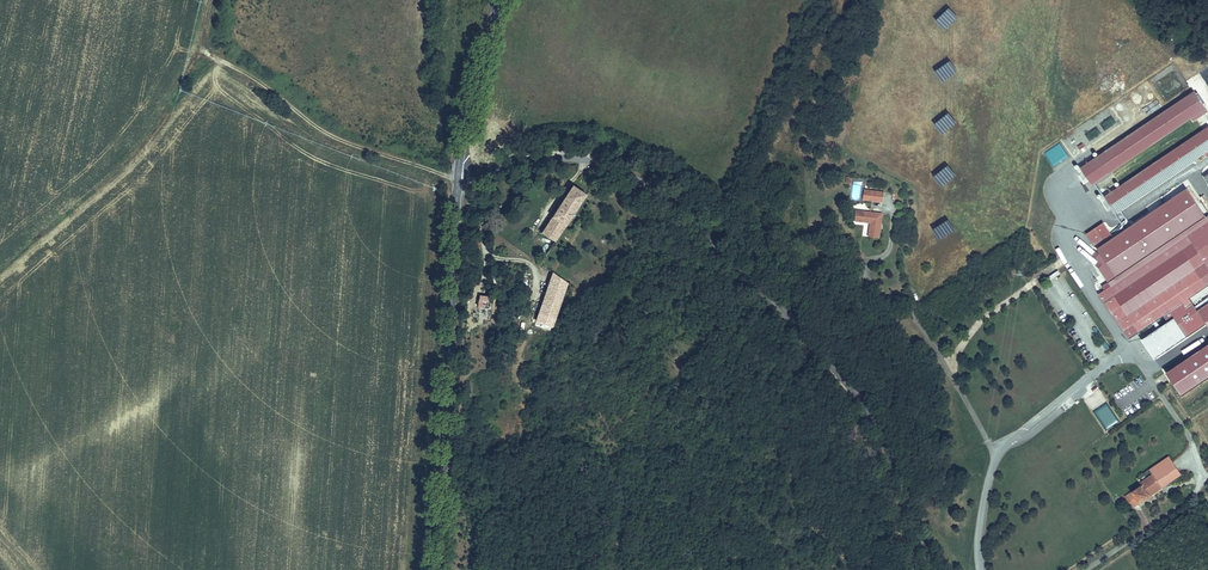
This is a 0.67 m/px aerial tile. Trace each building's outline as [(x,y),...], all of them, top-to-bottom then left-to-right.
[(942,28),(951,28),(951,9),(942,9),(942,28)] [(950,81),(950,61),(941,61),(941,81),(950,81)] [(1083,169),(1095,187),(1207,110),(1207,106),(1198,91),(1083,169)] [(949,114),(940,114),(940,133),(949,133),(949,114)] [(1207,155),(1207,131),(1107,193),(1118,210),(1207,155)] [(1060,144),(1044,156),(1052,168),(1069,156),(1060,144)] [(939,166),(939,185),(948,185),(949,166),(939,166)] [(1190,186),(1207,215),(1207,175),(1190,186)] [(567,186),(539,229),(554,239),(582,196),(567,186)] [(1101,243),(1122,276),(1127,284),(1140,277),(1137,273),(1207,229),(1207,215),(1190,186),(1106,239),(1105,237),(1113,232),(1105,219),(1087,230),(1097,245),(1101,243)] [(882,200),(883,191),(863,189),(862,199),(882,200)] [(878,225),(879,214),(854,210),(853,221),(870,223),(869,227),(867,226),(865,237),(876,238),(877,232),(878,232),(879,225),(878,225)] [(948,220),(938,220),(938,239),(948,239),(948,220)] [(550,245),(554,239),(539,229),(535,236),(550,245)] [(1122,276),(1116,280),(1121,288),(1103,299),(1121,328),(1129,323),(1135,331),(1163,314),(1187,298),(1190,303),(1198,298),(1195,293),(1207,284),(1207,266),(1207,265),(1207,264),(1207,260),(1205,262),(1193,244),(1140,277),(1127,284),(1122,276)] [(549,276),(534,317),(549,323),(558,299),(564,302),(568,289),(549,276)] [(477,307),(487,308),(489,296),(478,295),(477,307)] [(1207,302),(1207,297),(1194,306),(1197,310),(1207,302)] [(1205,324),(1207,328),(1207,304),(1197,312),(1190,303),(1187,298),(1163,314),(1167,321),(1142,338),(1155,357),(1205,324)] [(555,326),(549,323),(534,317),(530,326),(552,334),(555,326)] [(1126,337),(1135,331),(1129,323),(1121,328),(1126,337)] [(1096,327),(1092,330),(1097,336),(1100,333),(1096,327)] [(1149,332),(1146,328),(1139,333),(1142,338),(1149,332)] [(1106,350),(1110,347),(1105,340),(1102,343),(1106,350)] [(1166,373),(1182,396),(1207,379),(1207,345),(1166,373)] [(1092,410),(1103,431),(1118,423),(1107,402),(1092,410)] [(1152,497),(1184,477),(1171,457),(1138,479),(1143,487),(1126,498),(1133,510),(1150,499),(1151,502),(1154,500),(1152,497)]
